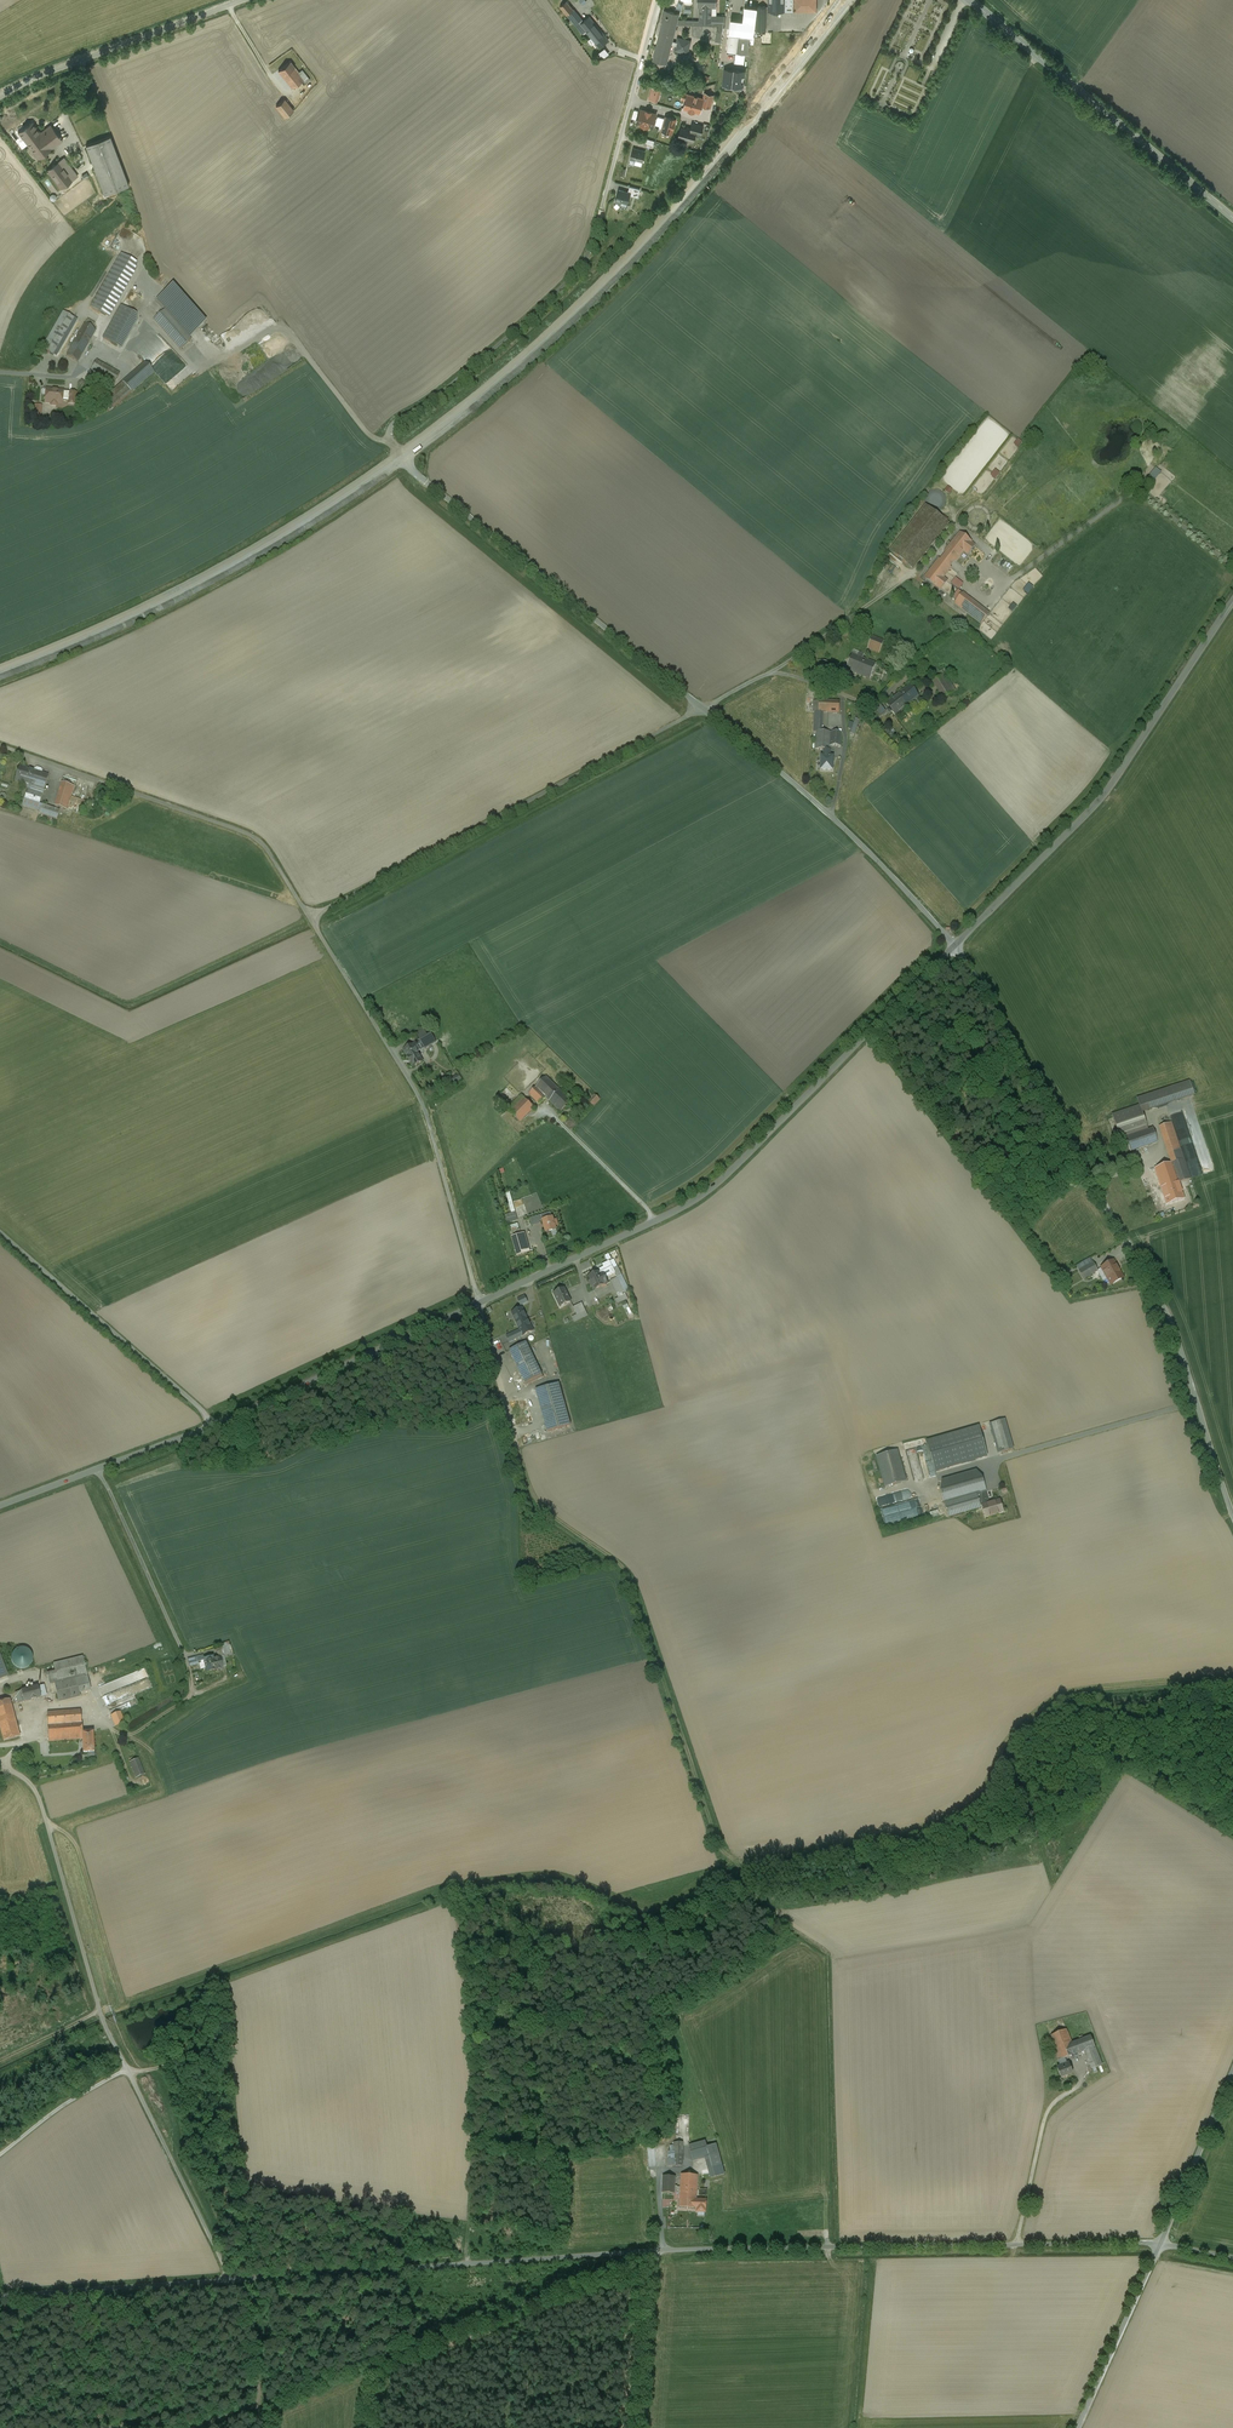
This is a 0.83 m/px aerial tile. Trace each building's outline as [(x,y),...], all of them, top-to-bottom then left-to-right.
[(697,5),(700,5),(699,21),(712,21),(721,21),(720,25),(716,25),(716,26),(718,26),(715,41),(721,42),(725,16),(712,15),(712,5),(716,6),(717,0),(698,0),(697,5)] [(768,10),(784,10),(784,11),(785,11),(794,11),(794,10),(816,10),(816,0),(768,0),(768,10)] [(573,9),(567,1),(560,6),(567,15),(567,14),(573,9)] [(731,19),(729,33),(738,35),(751,36),(754,36),(757,7),(745,6),(743,20),(731,19)] [(766,6),(758,6),(757,19),(756,19),(756,30),(765,31),(766,6)] [(582,18),(574,9),(573,9),(567,14),(575,24),(575,23),(582,18)] [(679,13),(665,10),(662,22),(663,22),(654,60),(666,63),(671,45),(672,41),(679,13)] [(609,40),(590,16),(584,21),(580,24),(586,32),(599,48),(609,40)] [(582,18),(575,23),(584,34),(586,32),(580,24),(584,21),(582,18)] [(738,35),(729,33),(727,52),(736,53),(738,35)] [(751,36),(738,35),(736,53),(748,54),(750,44),(750,43),(751,36)] [(677,42),(672,41),(671,45),(676,46),(675,50),(687,53),(690,41),(679,38),(677,42)] [(606,57),(611,54),(607,48),(602,52),(606,57)] [(290,62),(278,71),(285,79),(297,70),(290,62)] [(733,70),(726,69),(725,70),(723,83),(724,84),(727,84),(728,83),(728,82),(733,82),(733,85),(734,77),(739,77),(740,70),(733,70)] [(297,70),(285,79),(293,88),(301,82),(302,84),(309,79),(302,70),(299,72),(297,70)] [(658,90),(652,88),(649,99),(655,101),(658,90)] [(714,95),(705,93),(703,98),(704,98),(702,104),(711,106),(714,95)] [(703,98),(692,95),(691,98),(687,97),(684,108),(689,109),(689,110),(694,112),(694,111),(700,112),(702,104),(704,98),(703,98)] [(294,111),(285,99),(276,106),(285,118),(294,111)] [(646,111),(641,110),(637,123),(645,125),(649,111),(646,111)] [(649,111),(645,125),(652,127),(656,114),(651,112),(649,111)] [(666,117),(662,130),(672,133),(675,119),(666,117)] [(33,122),(19,132),(27,143),(41,133),(33,122)] [(691,130),(681,127),(679,136),(684,138),(683,140),(688,141),(693,142),(696,132),(701,134),(703,126),(693,123),(691,130)] [(41,133),(27,143),(38,158),(62,140),(51,125),(41,133)] [(110,136),(86,145),(105,195),(129,186),(110,136)] [(645,151),(634,148),(631,159),(642,162),(645,151)] [(63,158),(47,170),(61,189),(77,176),(63,158)] [(640,189),(630,186),(628,192),(630,193),(630,195),(638,197),(640,189)] [(628,192),(619,190),(616,202),(621,203),(621,201),(628,203),(630,195),(630,193),(628,192)] [(121,255),(91,307),(109,318),(136,270),(137,263),(121,255)] [(173,285),(157,300),(190,337),(206,323),(173,285)] [(137,315),(121,307),(103,339),(118,347),(122,349),(137,322),(137,315)] [(190,339),(164,310),(153,320),(179,349),(190,339)] [(63,312),(42,349),(53,355),(54,353),(57,354),(75,322),(73,320),(74,318),(63,312)] [(85,324),(67,356),(78,362),(96,330),(85,324)] [(284,360),(247,377),(250,384),(269,375),(270,377),(278,374),(276,369),(286,364),(284,360)] [(120,374),(96,361),(91,370),(115,383),(120,374)] [(145,363),(123,383),(131,392),(154,372),(145,363)] [(123,383),(105,399),(113,408),(131,392),(123,383)] [(63,391),(46,390),(45,403),(51,403),(51,404),(52,405),(56,406),(57,405),(57,404),(62,405),(62,401),(63,392),(63,391)] [(76,393),(63,392),(62,401),(68,402),(68,404),(75,405),(76,393)] [(1020,438),(1015,444),(1020,447),(1024,441),(1020,438)] [(1156,468),(1147,478),(1153,483),(1161,472),(1157,469),(1156,468)] [(997,469),(993,476),(998,479),(1002,473),(997,469)] [(947,521),(926,504),(889,551),(911,568),(947,521)] [(959,532),(944,551),(945,552),(956,560),(957,561),(964,552),(968,555),(976,545),(959,532)] [(945,552),(940,559),(950,567),(956,560),(945,552)] [(939,558),(923,578),(940,591),(948,581),(944,578),(952,568),(950,567),(940,559),(939,558)] [(956,578),(951,584),(959,590),(963,584),(956,578)] [(990,613),(963,592),(955,603),(981,623),(990,613)] [(1014,612),(1019,606),(1015,603),(1010,609),(1014,612)] [(884,641),(873,636),(868,648),(879,653),(884,641)] [(854,650),(846,669),(855,673),(861,658),(863,653),(854,650)] [(876,664),(861,658),(855,673),(870,679),(876,664)] [(828,662),(817,661),(815,675),(826,677),(828,662)] [(945,673),(940,676),(940,677),(933,681),(943,699),(956,691),(945,673)] [(919,697),(910,686),(902,692),(910,703),(919,697)] [(902,692),(888,703),(897,715),(910,703),(902,692)] [(840,702),(816,701),(815,712),(815,713),(818,713),(819,713),(819,712),(839,713),(840,702)] [(818,713),(815,713),(815,712),(814,732),(822,732),(822,713),(819,713),(818,713)] [(860,720),(855,718),(850,734),(854,735),(860,720)] [(831,732),(817,731),(816,749),(830,750),(830,746),(831,732)] [(841,732),(831,732),(830,746),(840,746),(841,732)] [(833,757),(822,757),(821,770),(832,770),(833,757)] [(48,775),(20,767),(20,766),(15,781),(16,781),(29,785),(32,786),(44,790),(48,775)] [(75,786),(62,782),(55,806),(67,810),(68,808),(71,797),(75,786)] [(42,795),(30,791),(32,786),(29,785),(24,799),(40,804),(42,795)] [(85,801),(71,797),(68,808),(76,810),(81,812),(85,801)] [(40,804),(24,799),(22,806),(38,810),(40,804)] [(60,810),(42,805),(39,814),(57,820),(60,810)] [(431,1034),(421,1041),(425,1048),(436,1042),(431,1034)] [(413,1045),(404,1050),(414,1067),(423,1061),(416,1050),(413,1045)] [(546,1077),(529,1094),(539,1104),(546,1097),(542,1093),(552,1083),(546,1077)] [(1139,1106),(1142,1113),(1194,1095),(1190,1081),(1137,1099),(1139,1106)] [(560,1090),(552,1083),(542,1093),(546,1097),(561,1112),(571,1101),(560,1090)] [(595,1095),(588,1102),(593,1107),(600,1100),(595,1095)] [(522,1096),(507,1110),(520,1122),(534,1108),(522,1096)] [(1142,1113),(1139,1106),(1112,1115),(1121,1140),(1126,1139),(1125,1138),(1148,1130),(1142,1113)] [(1159,1127),(1171,1163),(1184,1159),(1172,1123),(1159,1127)] [(1148,1130),(1125,1138),(1126,1139),(1130,1152),(1144,1147),(1158,1143),(1153,1129),(1148,1130)] [(1171,1163),(1155,1169),(1159,1182),(1165,1180),(1167,1186),(1178,1182),(1179,1183),(1184,1181),(1191,1179),(1184,1159),(1171,1163)] [(1165,1180),(1159,1182),(1167,1204),(1184,1198),(1180,1187),(1179,1183),(1178,1182),(1167,1186),(1165,1180)] [(512,1214),(506,1216),(508,1223),(517,1220),(515,1213),(512,1214)] [(541,1216),(530,1219),(533,1226),(540,1224),(539,1221),(542,1220),(541,1216)] [(552,1217),(542,1220),(546,1233),(556,1230),(555,1226),(558,1226),(556,1220),(553,1221),(552,1217)] [(521,1234),(512,1237),(517,1256),(527,1253),(521,1234)] [(590,1261),(581,1264),(583,1270),(592,1267),(590,1261)] [(1114,1261),(1102,1268),(1110,1283),(1122,1276),(1114,1261)] [(603,1279),(605,1278),(615,1273),(613,1269),(609,1262),(603,1265),(604,1268),(600,1270),(601,1272),(599,1273),(602,1279),(603,1278),(603,1279)] [(1098,1271),(1093,1263),(1079,1271),(1084,1279),(1098,1271)] [(618,1267),(613,1269),(615,1273),(617,1277),(622,1275),(618,1267)] [(598,1272),(589,1276),(595,1290),(608,1284),(605,1278),(603,1279),(603,1278),(602,1279),(599,1273),(598,1272)] [(618,1278),(611,1282),(617,1295),(624,1292),(629,1290),(625,1282),(620,1284),(618,1278)] [(564,1288),(554,1293),(560,1307),(571,1302),(564,1288)] [(522,1305),(530,1302),(528,1295),(520,1298),(522,1305)] [(619,1298),(615,1300),(617,1304),(628,1299),(626,1295),(619,1298)] [(628,1301),(623,1304),(626,1309),(631,1307),(628,1301)] [(582,1303),(573,1308),(577,1315),(572,1317),(574,1322),(588,1315),(582,1303)] [(522,1308),(512,1313),(520,1330),(523,1336),(533,1331),(522,1308)] [(523,1336),(520,1330),(507,1336),(510,1342),(523,1336)] [(526,1342),(509,1350),(525,1383),(542,1375),(526,1342)] [(559,1383),(536,1390),(547,1432),(571,1425),(559,1383)] [(1005,1420),(993,1424),(1001,1453),(1013,1449),(1005,1420)] [(979,1426),(927,1441),(935,1472),(988,1457),(979,1426)] [(523,1438),(526,1446),(531,1443),(530,1440),(529,1436),(523,1438)] [(908,1451),(915,1481),(931,1477),(924,1447),(908,1451)] [(897,1451),(877,1457),(886,1487),(906,1482),(897,1451)] [(942,1480),(941,1490),(982,1478),(976,1470),(942,1480)] [(982,1478),(941,1490),(945,1504),(980,1494),(986,1492),(982,1478)] [(882,1507),(886,1524),(901,1521),(899,1512),(922,1507),(920,1498),(907,1501),(905,1492),(878,1498),(880,1508),(882,1507)] [(982,1505),(986,1517),(1003,1512),(1000,1500),(990,1503),(986,1492),(980,1494),(983,1505),(982,1505)] [(983,1505),(980,1494),(945,1504),(949,1518),(981,1508),(980,1506),(982,1505),(983,1505)] [(14,1665),(16,1667),(20,1669),(23,1669),(27,1668),(30,1666),(32,1663),(33,1660),(33,1656),(31,1652),(28,1649),(24,1648),(20,1648),(17,1649),(14,1651),(12,1655),(12,1658),(12,1662),(14,1665)] [(215,1650),(217,1659),(220,1658),(225,1657),(223,1648),(215,1650)] [(203,1656),(194,1658),(189,1661),(190,1664),(204,1661),(204,1659),(203,1656)] [(54,1681),(59,1702),(80,1697),(79,1693),(91,1690),(83,1657),(55,1664),(56,1672),(47,1674),(49,1682),(54,1681)] [(212,1657),(204,1659),(204,1661),(207,1673),(222,1669),(220,1658),(217,1659),(213,1660),(212,1657)] [(36,1685),(20,1689),(23,1700),(39,1696),(36,1685)] [(0,1702),(0,1727),(4,1741),(20,1737),(10,1699),(0,1702)] [(81,1710),(47,1713),(49,1742),(82,1739),(82,1733),(81,1710)] [(120,1712),(111,1716),(116,1726),(124,1723),(120,1712)] [(82,1733),(82,1739),(83,1753),(95,1752),(93,1732),(82,1733)] [(138,1759),(131,1762),(137,1778),(144,1775),(138,1759)] [(1057,2056),(1059,2060),(1065,2058),(1076,2053),(1072,2043),(1066,2029),(1051,2035),(1059,2055),(1057,2056)] [(1091,2036),(1072,2043),(1076,2053),(1085,2050),(1092,2069),(1102,2065),(1091,2036)] [(1067,2063),(1065,2058),(1059,2060),(1058,2060),(1060,2066),(1067,2063)] [(1060,2066),(1057,2067),(1061,2078),(1073,2073),(1069,2063),(1067,2063),(1060,2066)] [(705,2141),(689,2146),(694,2161),(705,2158),(711,2177),(724,2174),(716,2145),(707,2147),(705,2142),(705,2141)] [(669,2151),(669,2165),(682,2165),(682,2142),(674,2142),(674,2143),(674,2151),(669,2151)] [(682,2174),(681,2188),(697,2189),(698,2175),(682,2174)] [(662,2193),(674,2193),(675,2190),(675,2186),(675,2176),(663,2176),(662,2193)] [(697,2189),(681,2188),(680,2190),(679,2207),(696,2208),(696,2200),(697,2189)] [(706,2200),(696,2200),(696,2208),(698,2208),(698,2211),(705,2211),(706,2200)]
